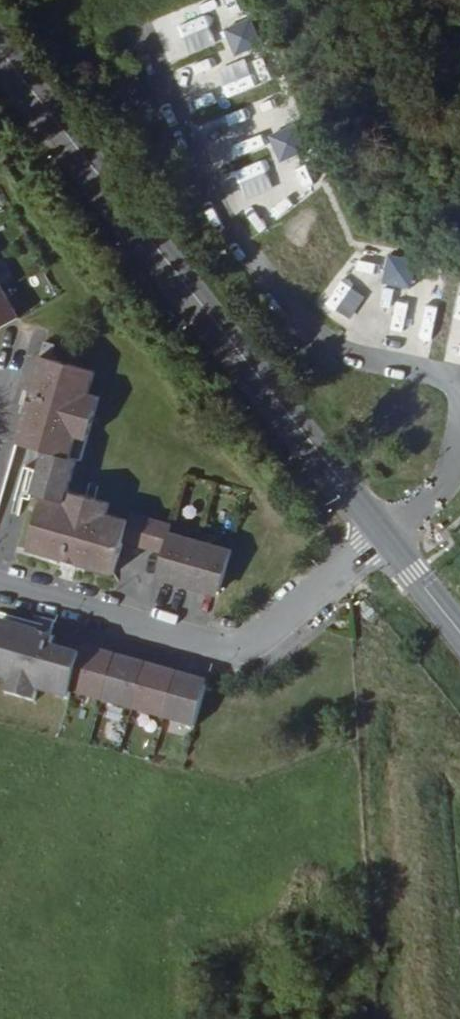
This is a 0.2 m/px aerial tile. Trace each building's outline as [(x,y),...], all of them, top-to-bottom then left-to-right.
[(249,16),(223,28),(236,54),(261,42),(249,16)] [(298,120),(269,130),(279,157),(308,147),(298,120)] [(269,206),(249,212),(256,232),(276,226),(269,206)] [(388,252),(383,281),(413,286),(418,257),(388,252)] [(13,309),(0,289),(0,319),(13,309)] [(332,290),(327,302),(348,312),(354,300),(332,290)] [(0,319),(0,324),(16,314),(13,309),(0,319)] [(37,368),(33,383),(69,431),(86,451),(91,431),(97,409),(86,406),(92,384),(37,368)] [(86,451),(69,431),(33,383),(26,406),(45,411),(43,424),(23,418),(20,430),(14,455),(40,463),(29,504),(38,507),(24,562),(63,572),(66,553),(78,556),(74,575),(111,585),(119,554),(160,565),(155,584),(171,588),(170,593),(186,597),(187,582),(145,529),(127,525),(125,531),(104,525),(107,514),(65,503),(73,472),(69,470),(75,448),(86,451)] [(26,406),(23,418),(43,424),(45,411),(26,406)] [(168,535),(145,529),(187,582),(220,556),(167,542),(168,535)] [(63,572),(74,575),(78,556),(66,553),(63,572)] [(230,559),(220,556),(187,582),(186,597),(200,601),(202,596),(219,601),(230,559)] [(8,688),(5,701),(33,709),(38,696),(66,705),(70,697),(182,730),(184,681),(162,674),(160,679),(127,669),(128,665),(99,656),(97,660),(82,655),(80,659),(58,653),(50,655),(53,641),(37,637),(37,635),(0,624),(0,686),(8,688)] [(190,683),(184,681),(182,730),(193,733),(206,692),(190,687),(190,683)]
